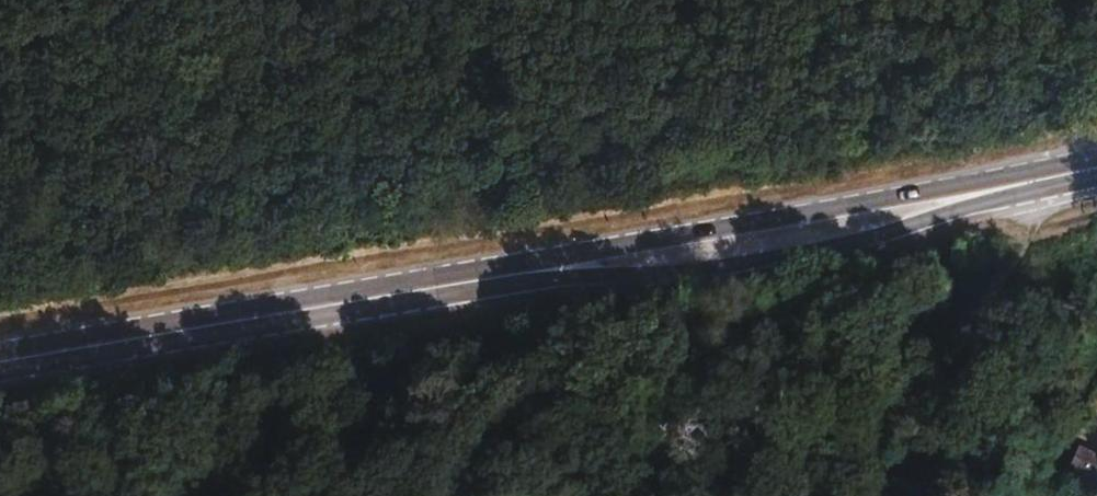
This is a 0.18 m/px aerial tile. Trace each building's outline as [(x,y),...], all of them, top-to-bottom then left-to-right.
[(1074,448),(1066,466),(1079,471),(1081,467),(1096,474),(1096,458),(1074,448)]
